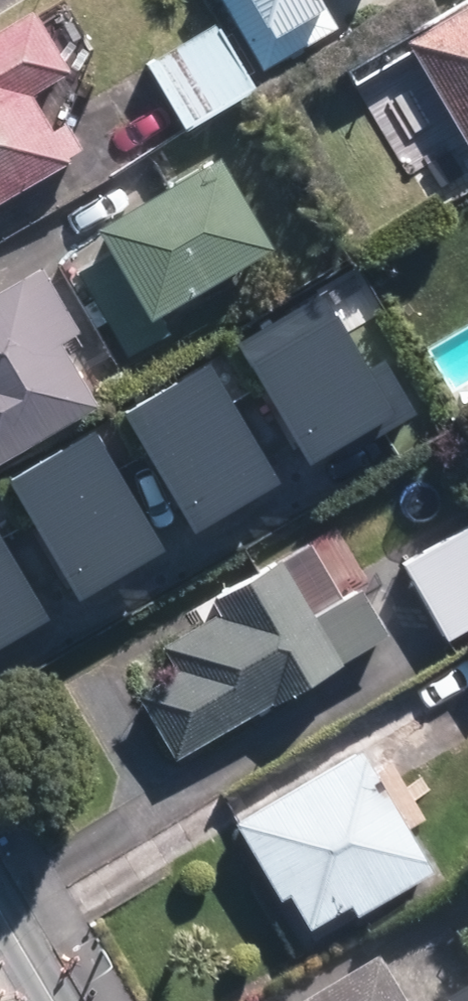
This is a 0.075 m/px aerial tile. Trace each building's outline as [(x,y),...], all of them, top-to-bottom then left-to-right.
[(341,28),(325,0),(223,0),(264,72),(341,28)] [(70,163),(68,159),(83,150),(67,123),(54,131),(33,95),(72,72),(35,9),(0,29),(0,203),(70,163)] [(367,70),(423,162),(467,135),(467,9),(367,70)] [(257,90),(217,23),(148,64),(188,130),(257,90)] [(193,179),(67,248),(119,342),(245,273),(193,179)] [(70,419),(0,306),(0,462),(70,419)] [(345,324),(259,369),(323,490),(409,444),(345,324)] [(222,386),(135,432),(200,552),(286,506),(222,386)] [(109,448),(23,493),(87,614),(174,568),(109,448)] [(403,563),(450,643),(467,632),(467,526),(403,563)] [(53,631),(0,532),(0,659),(53,631)] [(180,676),(143,697),(177,757),(391,635),(363,587),(316,614),(284,558),(210,599),(220,617),(164,648),(180,676)] [(361,748),(234,824),(281,902),(291,897),(311,931),(352,906),(359,918),(436,872),(361,748)] [(371,959),(301,1000),(396,1000),(371,959)] [(439,1000),(467,1000),(467,984),(439,1000)]
